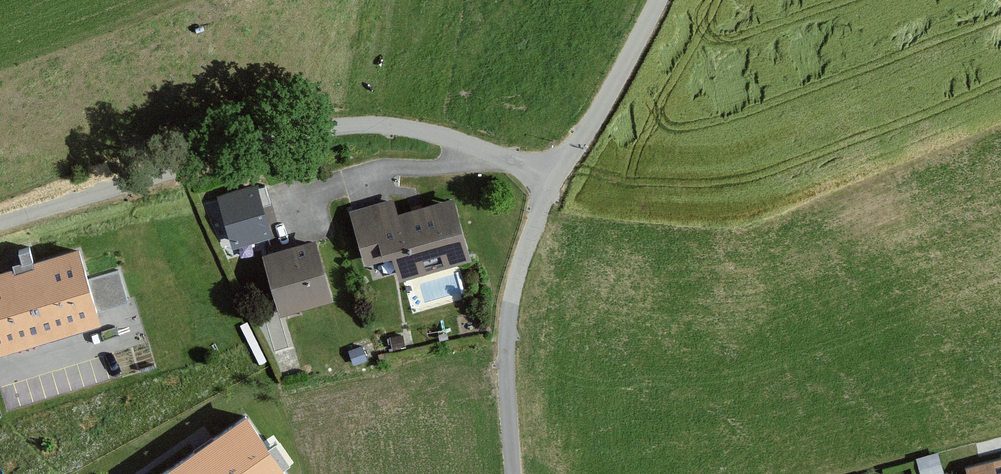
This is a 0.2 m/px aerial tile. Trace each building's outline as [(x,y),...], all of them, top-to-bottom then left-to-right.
[(268,219),(253,176),(221,187),(236,230),(268,219)] [(396,190),(348,204),(364,260),(393,252),(399,272),(473,251),(456,191),(401,207),(396,190)] [(337,296),(317,237),(265,255),(285,314),(337,296)] [(78,240),(0,260),(0,354),(98,321),(78,240)] [(242,421),(206,447),(168,473),(280,473),(242,421)] [(925,473),(945,467),(939,450),(919,457),(925,473)] [(965,468),(967,473),(1000,473),(1000,458),(965,468)]
